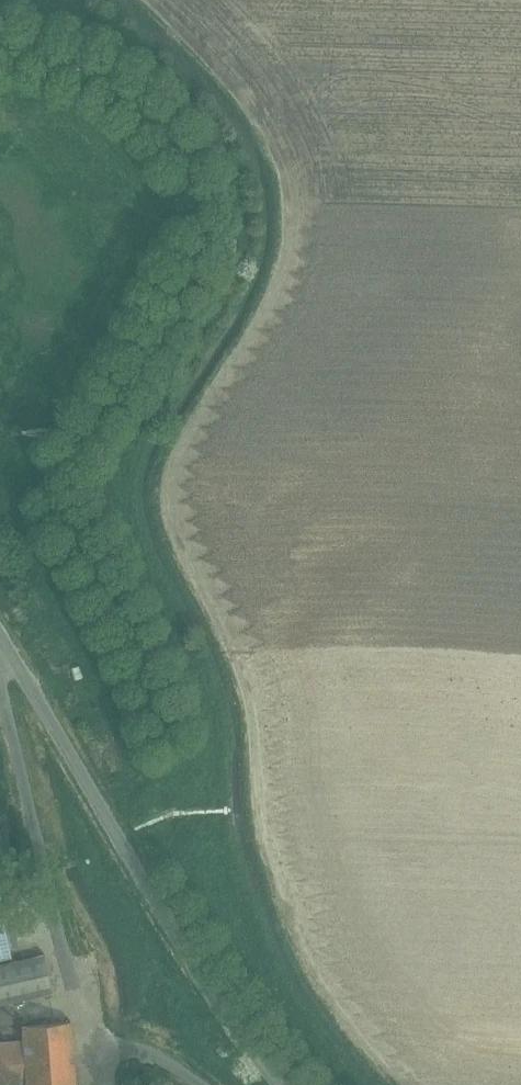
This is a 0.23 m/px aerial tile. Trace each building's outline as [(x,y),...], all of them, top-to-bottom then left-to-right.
[(12,957),(0,906),(0,960),(12,957)] [(0,965),(0,1005),(53,993),(45,955),(0,965)] [(71,1022),(21,1027),(22,1043),(0,1045),(0,1084),(75,1084),(71,1022)]
